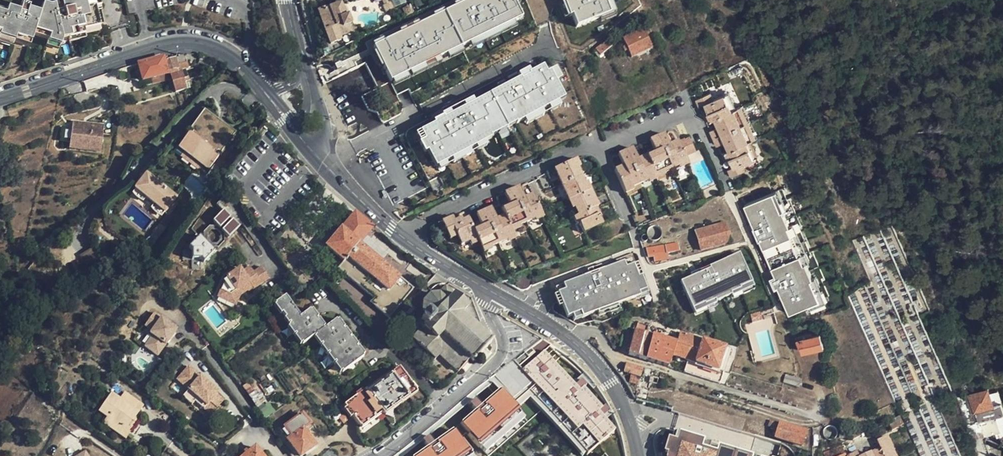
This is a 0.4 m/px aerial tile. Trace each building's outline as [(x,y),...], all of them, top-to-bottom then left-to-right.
[(45,39),(44,41),(57,45),(59,38),(64,38),(81,34),(79,30),(96,26),(95,24),(102,22),(97,0),(57,0),(58,2),(46,5),(40,2),(36,13),(25,9),(26,7),(18,4),(16,11),(4,7),(2,12),(0,11),(0,38),(11,41),(12,36),(28,41),(30,35),(31,30),(46,35),(45,39)] [(574,28),(616,14),(612,0),(565,0),(574,28)] [(339,4),(328,8),(336,29),(347,25),(339,4)] [(336,29),(328,8),(318,12),(330,44),(340,41),(336,29)] [(652,47),(643,29),(624,39),(627,45),(623,47),(626,54),(630,52),(632,56),(652,47)] [(30,35),(45,39),(46,35),(31,30),(30,35)] [(81,39),(81,34),(64,38),(65,42),(81,39)] [(423,56),(412,34),(383,48),(393,70),(423,56)] [(26,46),(28,41),(12,36),(11,41),(26,46)] [(11,41),(0,38),(0,43),(9,46),(11,41)] [(609,40),(594,51),(598,56),(614,45),(609,40)] [(57,45),(44,41),(42,47),(56,50),(57,45)] [(165,61),(164,58),(142,64),(140,65),(140,67),(144,81),(168,75),(172,75),(177,93),(186,91),(184,81),(187,81),(185,71),(189,70),(185,56),(165,61)] [(532,122),(566,105),(544,66),(528,74),(521,78),(473,102),(465,106),(451,114),(443,117),(434,122),(435,124),(420,132),(423,139),(419,142),(424,153),(431,149),(439,163),(454,155),(457,160),(492,143),(489,138),(529,118),(532,122)] [(731,112),(725,96),(713,101),(710,94),(696,101),(700,108),(705,106),(708,113),(707,114),(710,121),(714,119),(719,117),(731,112)] [(729,94),(725,96),(731,112),(736,110),(729,94)] [(738,109),(745,124),(749,122),(742,107),(738,109)] [(736,110),(731,112),(719,117),(723,125),(718,128),(710,131),(713,138),(745,124),(738,109),(736,110)] [(237,131),(206,110),(192,131),(195,133),(194,135),(218,152),(219,149),(223,152),(237,131)] [(719,117),(714,119),(718,128),(723,125),(719,117)] [(105,126),(75,121),(71,142),(86,144),(85,150),(101,153),(105,126)] [(749,122),(745,124),(751,139),(755,138),(749,122)] [(751,139),(745,124),(713,138),(717,146),(724,143),(730,141),(732,147),(745,142),(750,140),(751,139)] [(423,139),(420,132),(415,135),(419,142),(423,139)] [(218,152),(194,135),(190,133),(180,148),(185,152),(205,166),(211,170),(222,154),(218,152)] [(665,135),(657,139),(671,171),(678,167),(687,163),(684,157),(679,145),(671,148),(669,145),(665,135)] [(654,155),(646,159),(655,178),(663,174),(671,171),(657,139),(648,142),(653,153),(654,155)] [(689,140),(679,145),(684,157),(695,153),(689,140)] [(750,140),(745,142),(752,159),(757,156),(750,140)] [(730,141),(724,143),(727,149),(732,147),(730,141)] [(86,144),(71,142),(71,148),(85,150),(86,144)] [(732,147),(727,149),(724,151),(727,158),(728,158),(732,167),(727,169),(730,177),(744,171),(741,164),(752,159),(745,142),(732,147)] [(632,149),(624,153),(639,185),(646,181),(655,178),(646,159),(638,163),(637,159),(632,149)] [(205,166),(185,152),(181,157),(202,171),(205,166)] [(639,185),(624,153),(616,157),(621,167),(622,170),(615,173),(623,192),(631,188),(639,185)] [(454,155),(439,163),(441,169),(457,160),(454,155)] [(555,170),(562,186),(581,178),(579,171),(581,170),(578,161),(555,170)] [(177,199),(147,176),(136,191),(166,213),(177,199)] [(581,178),(562,186),(568,202),(590,194),(587,185),(584,186),(581,178)] [(545,218),(536,196),(527,200),(526,197),(521,186),(513,190),(527,222),(535,219),(536,222),(545,218)] [(520,225),(527,222),(513,190),(505,193),(510,204),(511,207),(503,211),(505,215),(507,218),(513,232),(521,228),(520,225)] [(166,213),(136,191),(130,199),(161,221),(166,213)] [(779,193),(788,215),(790,214),(793,213),(785,191),(779,193)] [(788,215),(779,193),(748,205),(777,279),(774,280),(778,289),(781,288),(792,316),(811,309),(823,304),(816,287),(818,286),(812,270),(810,271),(806,262),(804,263),(800,252),(796,242),(798,241),(794,231),(797,230),(790,214),(788,215)] [(590,194),(568,202),(571,211),(573,210),(576,217),(594,210),(596,209),(590,194)] [(516,238),(513,232),(507,218),(499,222),(497,219),(493,208),(485,212),(499,243),(507,240),(508,242),(516,238)] [(594,210),(576,217),(571,219),(574,228),(578,227),(581,235),(600,227),(594,210)] [(230,218),(222,211),(212,223),(218,229),(230,218)] [(499,243),(485,212),(476,216),(481,226),(482,229),(475,232),(478,239),(480,244),(484,253),(493,249),(492,246),(499,243)] [(374,228),(356,213),(327,246),(344,262),(348,258),(387,292),(399,279),(359,245),(374,228)] [(475,232),(473,229),(469,219),(463,222),(456,225),(455,223),(453,218),(439,224),(442,231),(446,229),(451,240),(458,237),(461,246),(470,243),(478,239),(475,232)] [(232,219),(220,231),(227,239),(239,227),(232,219)] [(730,243),(724,223),(695,232),(701,251),(730,243)] [(165,230),(161,227),(152,239),(157,242),(165,230)] [(815,269),(800,229),(797,230),(794,231),(798,241),(796,242),(800,252),(804,263),(806,262),(810,271),(812,270),(815,269)] [(198,237),(188,249),(202,264),(213,252),(198,237)] [(480,244),(478,239),(470,243),(472,247),(480,244)] [(667,253),(678,251),(677,243),(647,249),(647,257),(654,256),(654,262),(667,259),(667,253)] [(750,280),(737,253),(708,267),(709,269),(679,282),(692,309),(714,298),(715,301),(731,293),(730,291),(740,287),(739,285),(750,280)] [(640,292),(646,290),(641,276),(637,278),(632,265),(624,268),(622,262),(601,271),(591,274),(589,269),(578,273),(580,279),(552,290),(564,321),(569,318),(577,315),(579,321),(598,314),(619,306),(642,297),(640,292)] [(245,276),(254,269),(249,263),(240,269),(245,276)] [(260,265),(254,269),(245,276),(240,269),(239,266),(227,276),(221,289),(231,293),(228,300),(236,304),(243,289),(246,290),(251,285),(253,288),(269,277),(260,265)] [(754,289),(750,280),(739,285),(740,287),(730,291),(731,293),(733,298),(754,289)] [(823,304),(811,309),(812,313),(830,307),(821,284),(818,286),(816,287),(823,304)] [(218,297),(228,300),(231,293),(221,289),(218,297)] [(473,362),(491,343),(461,315),(466,308),(445,289),(438,296),(430,297),(423,305),(422,313),(425,317),(426,316),(432,322),(426,328),(423,325),(417,318),(410,326),(413,329),(407,335),(413,342),(412,344),(423,355),(425,352),(433,360),(439,354),(458,372),(470,358),(473,362)] [(321,330),(302,304),(293,310),(284,296),(274,304),(303,343),(316,334),(344,371),(361,358),(334,321),(321,330)] [(715,301),(714,298),(692,309),(695,316),(717,305),(715,301)] [(390,320),(375,304),(364,315),(379,331),(390,320)] [(621,311),(619,306),(598,314),(600,319),(621,311)] [(154,335),(145,346),(160,357),(180,328),(155,311),(144,326),(152,331),(151,333),(154,335)] [(425,317),(423,325),(426,328),(432,322),(426,316),(425,317)] [(645,361),(652,336),(636,330),(628,355),(645,361)] [(653,332),(652,336),(645,361),(668,368),(671,356),(676,343),(663,339),(664,336),(653,332)] [(800,347),(802,351),(820,347),(824,347),(821,333),(812,335),(812,332),(802,334),(802,337),(796,338),(797,341),(800,347)] [(679,334),(676,343),(671,356),(687,361),(694,339),(679,334)] [(694,339),(687,361),(683,373),(720,384),(730,351),(694,339)] [(515,374),(581,455),(585,455),(611,434),(600,421),(597,424),(590,417),(597,410),(580,389),(572,396),(554,377),(559,373),(541,353),(515,374)] [(628,365),(627,364),(624,374),(631,376),(629,383),(638,386),(643,370),(628,365)] [(208,387),(210,384),(187,365),(177,375),(188,385),(183,391),(193,400),(196,396),(205,404),(211,396),(220,403),(223,399),(216,393),(208,387)] [(382,413),(414,391),(401,371),(369,392),(367,390),(345,406),(357,426),(379,411),(382,413)] [(499,388),(514,406),(526,395),(575,455),(581,455),(515,374),(499,388)] [(798,387),(800,380),(785,376),(783,383),(798,387)] [(218,391),(210,384),(208,387),(216,393),(218,391)] [(499,388),(459,420),(479,445),(520,413),(499,388)] [(1002,415),(1002,402),(995,405),(992,393),(991,389),(971,394),(979,422),(1002,415)] [(1000,391),(992,393),(995,405),(1002,402),(1002,400),(1000,391)] [(94,411),(105,418),(125,434),(131,426),(127,423),(130,418),(138,406),(120,393),(115,399),(107,393),(94,411)] [(211,396),(205,404),(213,411),(220,403),(211,396)] [(952,455),(962,455),(936,400),(927,404),(952,455)] [(305,431),(303,432),(292,416),(277,426),(299,455),(300,455),(315,445),(305,431)] [(125,434),(105,418),(101,424),(122,438),(125,434)] [(803,446),(807,432),(771,421),(767,433),(777,436),(776,439),(803,446)] [(408,455),(464,455),(467,454),(448,427),(408,455)] [(666,429),(664,439),(672,441),(675,431),(666,429)] [(751,453),(715,444),(713,450),(699,447),(701,438),(675,431),(672,441),(664,439),(660,453),(663,454),(662,455),(751,455),(751,453)] [(885,435),(874,439),(877,446),(857,454),(855,450),(844,455),(893,455),(885,435)]
